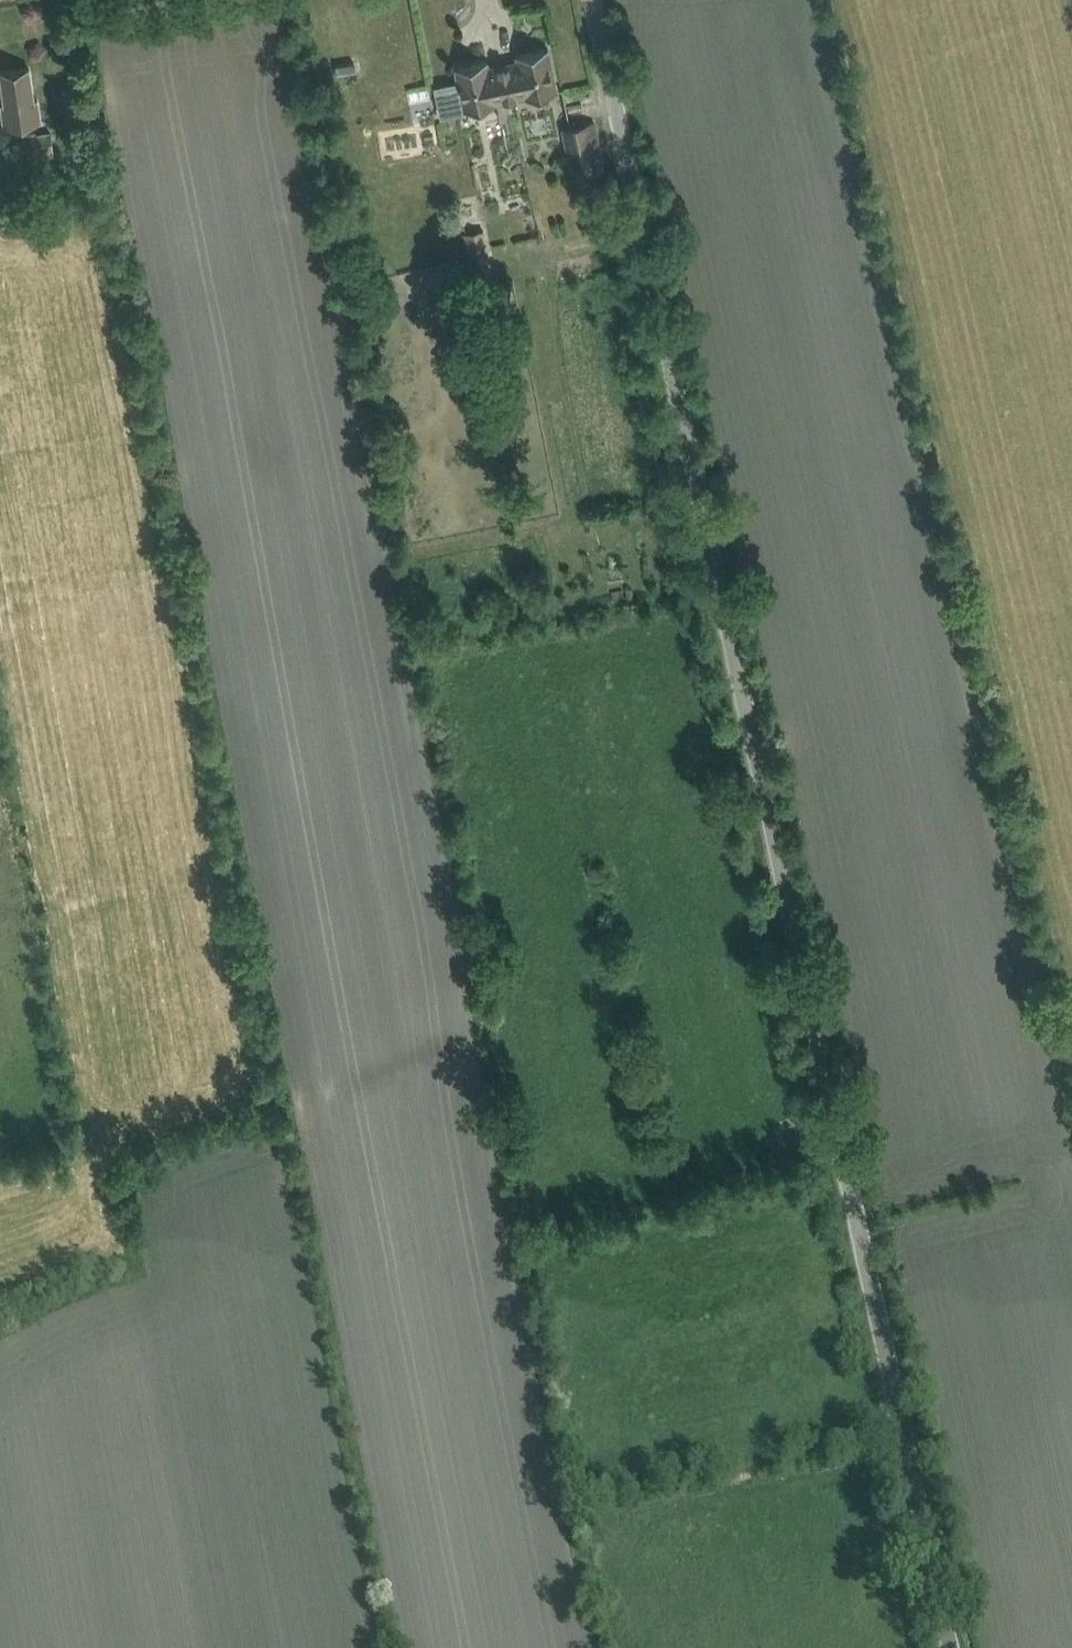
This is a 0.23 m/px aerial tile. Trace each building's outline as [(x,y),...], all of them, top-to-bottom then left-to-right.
[(503,68),(510,100),(524,98),(556,91),(547,48),(515,55),(517,65),(503,68)] [(510,100),(503,68),(489,71),(487,61),(454,67),(457,83),(440,86),(446,113),(463,109),(463,111),(495,104),(495,103),(510,100)] [(28,68),(0,72),(0,79),(4,105),(0,106),(3,126),(39,121),(36,101),(33,101),(28,68)] [(605,170),(602,156),(594,120),(562,127),(572,176),(605,170)] [(50,129),(26,133),(34,182),(58,177),(50,129)] [(488,250),(467,254),(473,282),(493,278),(488,250)]
